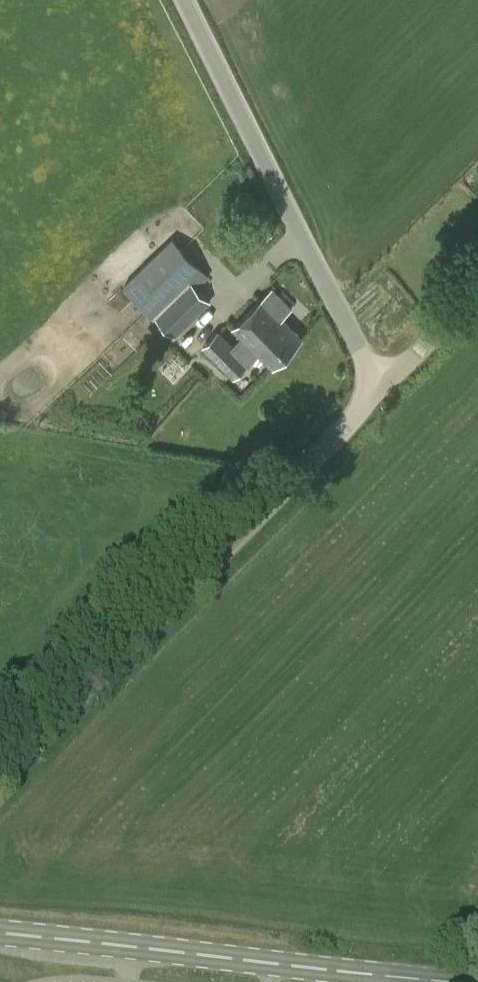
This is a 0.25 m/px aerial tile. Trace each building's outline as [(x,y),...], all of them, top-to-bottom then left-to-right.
[(212,301),(193,282),(204,270),(173,238),(123,286),(175,337),(212,301)] [(219,330),(202,347),(228,373),(233,379),(250,362),(249,361),(258,353),(273,368),(303,337),(284,318),(283,317),(292,308),(273,288),(233,328),(240,335),(232,343),(219,330)]
